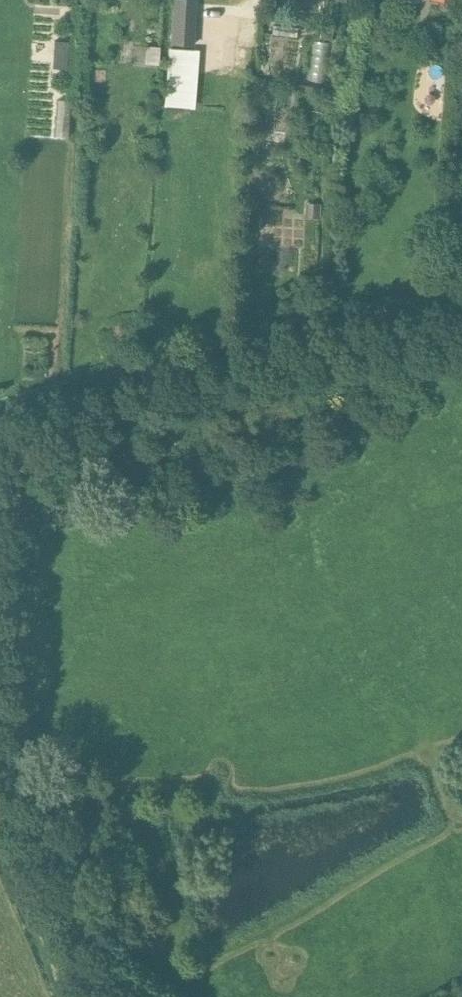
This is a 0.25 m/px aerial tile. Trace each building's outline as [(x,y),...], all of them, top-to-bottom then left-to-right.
[(197,0),(174,0),(171,44),(195,46),(197,0)] [(337,19),(339,0),(329,0),(327,18),(337,19)] [(334,32),(335,22),(322,20),(321,31),(334,32)] [(274,25),(272,35),(297,38),(299,28),(274,25)] [(54,41),(53,69),(68,70),(69,42),(54,41)] [(313,41),(311,81),(326,81),(327,41),(313,41)] [(145,64),(159,66),(161,46),(147,45),(145,64)] [(196,109),(200,50),(169,48),(164,107),(196,109)] [(57,101),(55,139),(67,139),(69,102),(57,101)] [(303,133),(303,135),(318,136),(319,127),(304,126),(304,127),(295,126),(295,132),(303,133)] [(307,218),(318,218),(318,205),(307,204),(307,218)]
